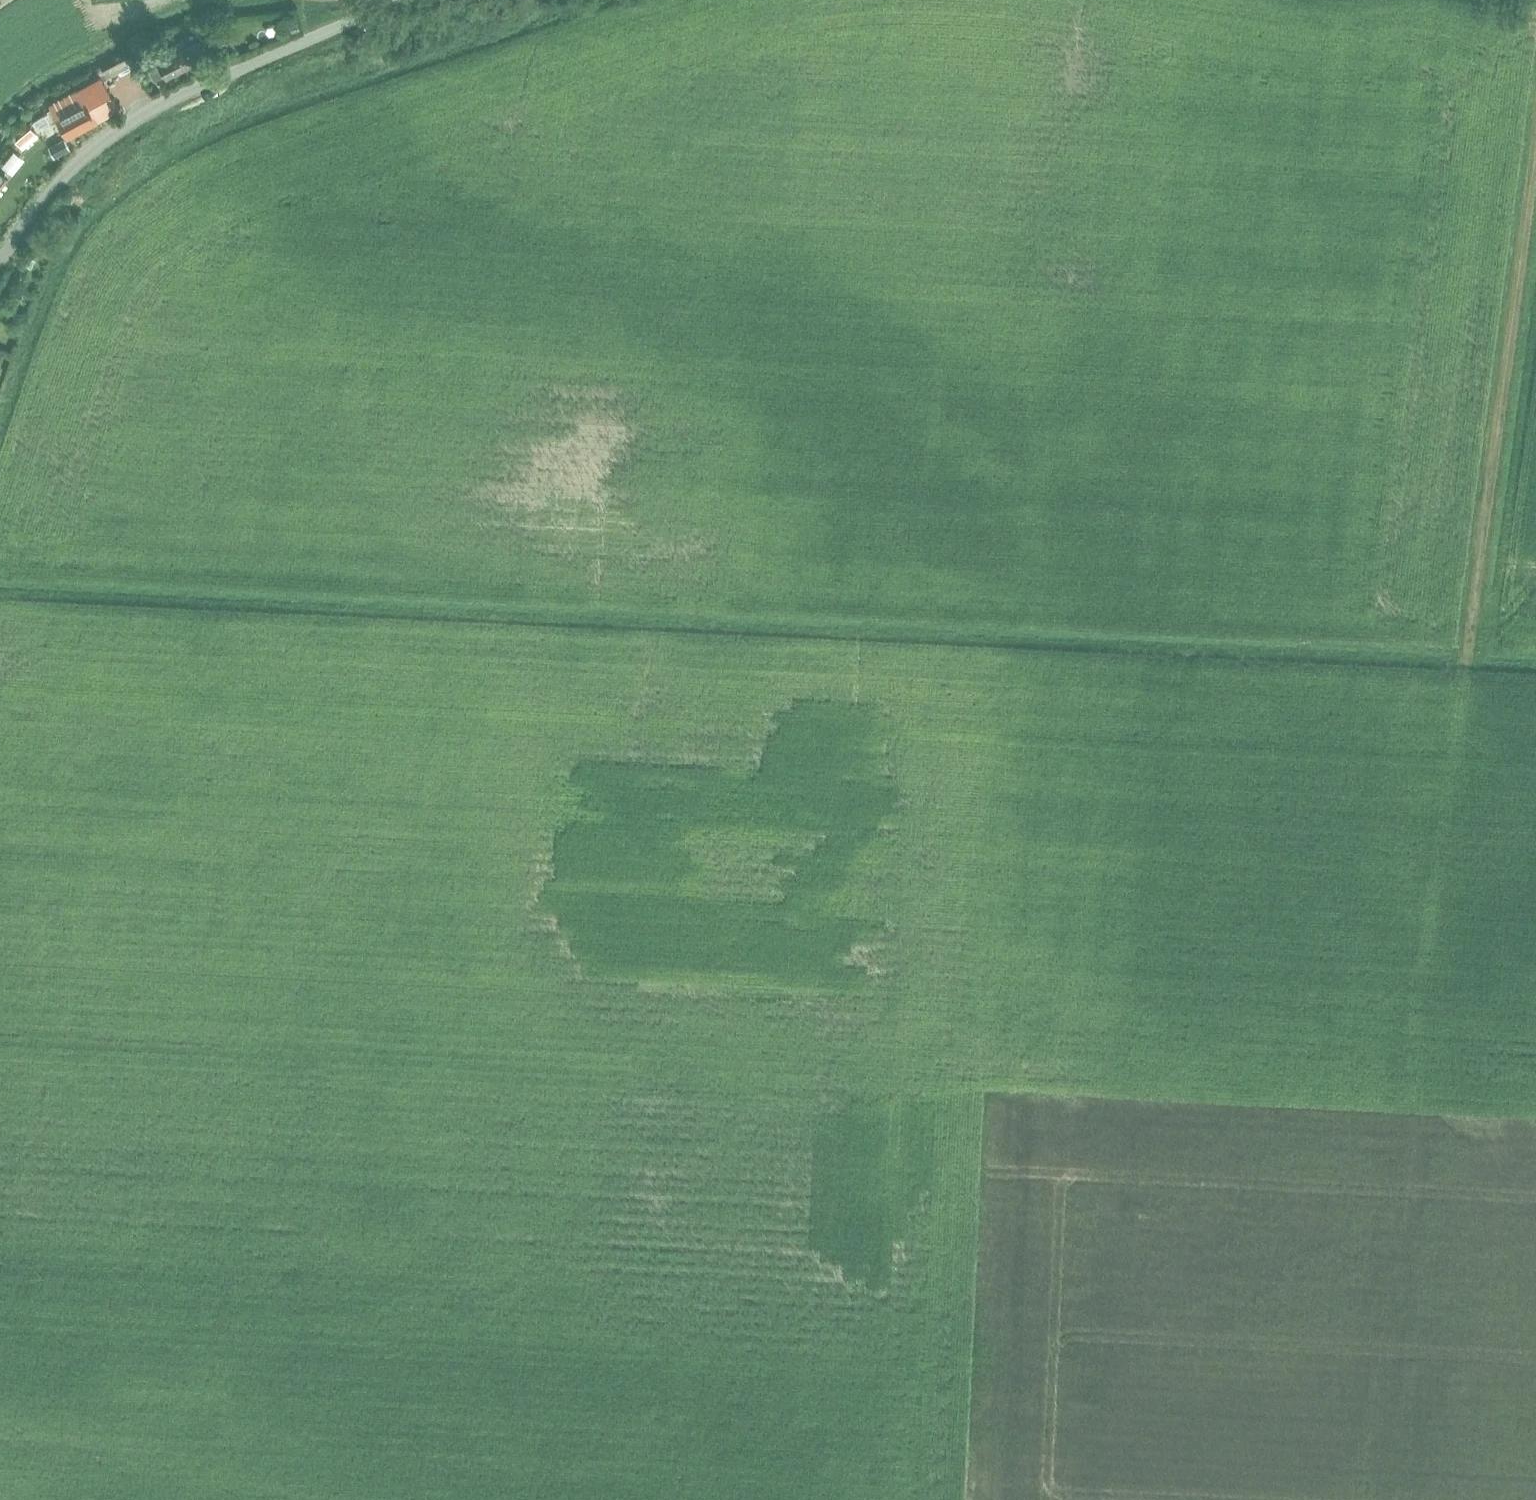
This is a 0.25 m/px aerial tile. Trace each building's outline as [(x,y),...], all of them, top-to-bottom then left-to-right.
[(301,30),(300,28),(298,21),(290,24),(292,31),(293,33),(301,30)] [(158,62),(148,67),(156,81),(166,76),(168,80),(209,58),(198,39),(158,62)] [(132,55),(103,70),(107,79),(136,63),(132,55)] [(66,136),(119,107),(101,75),(48,104),(66,136)] [(15,138),(22,147),(36,136),(29,127),(15,138)] [(54,157),(70,148),(66,139),(50,148),(54,157)] [(0,174),(0,190),(8,179),(0,173),(0,174)]
